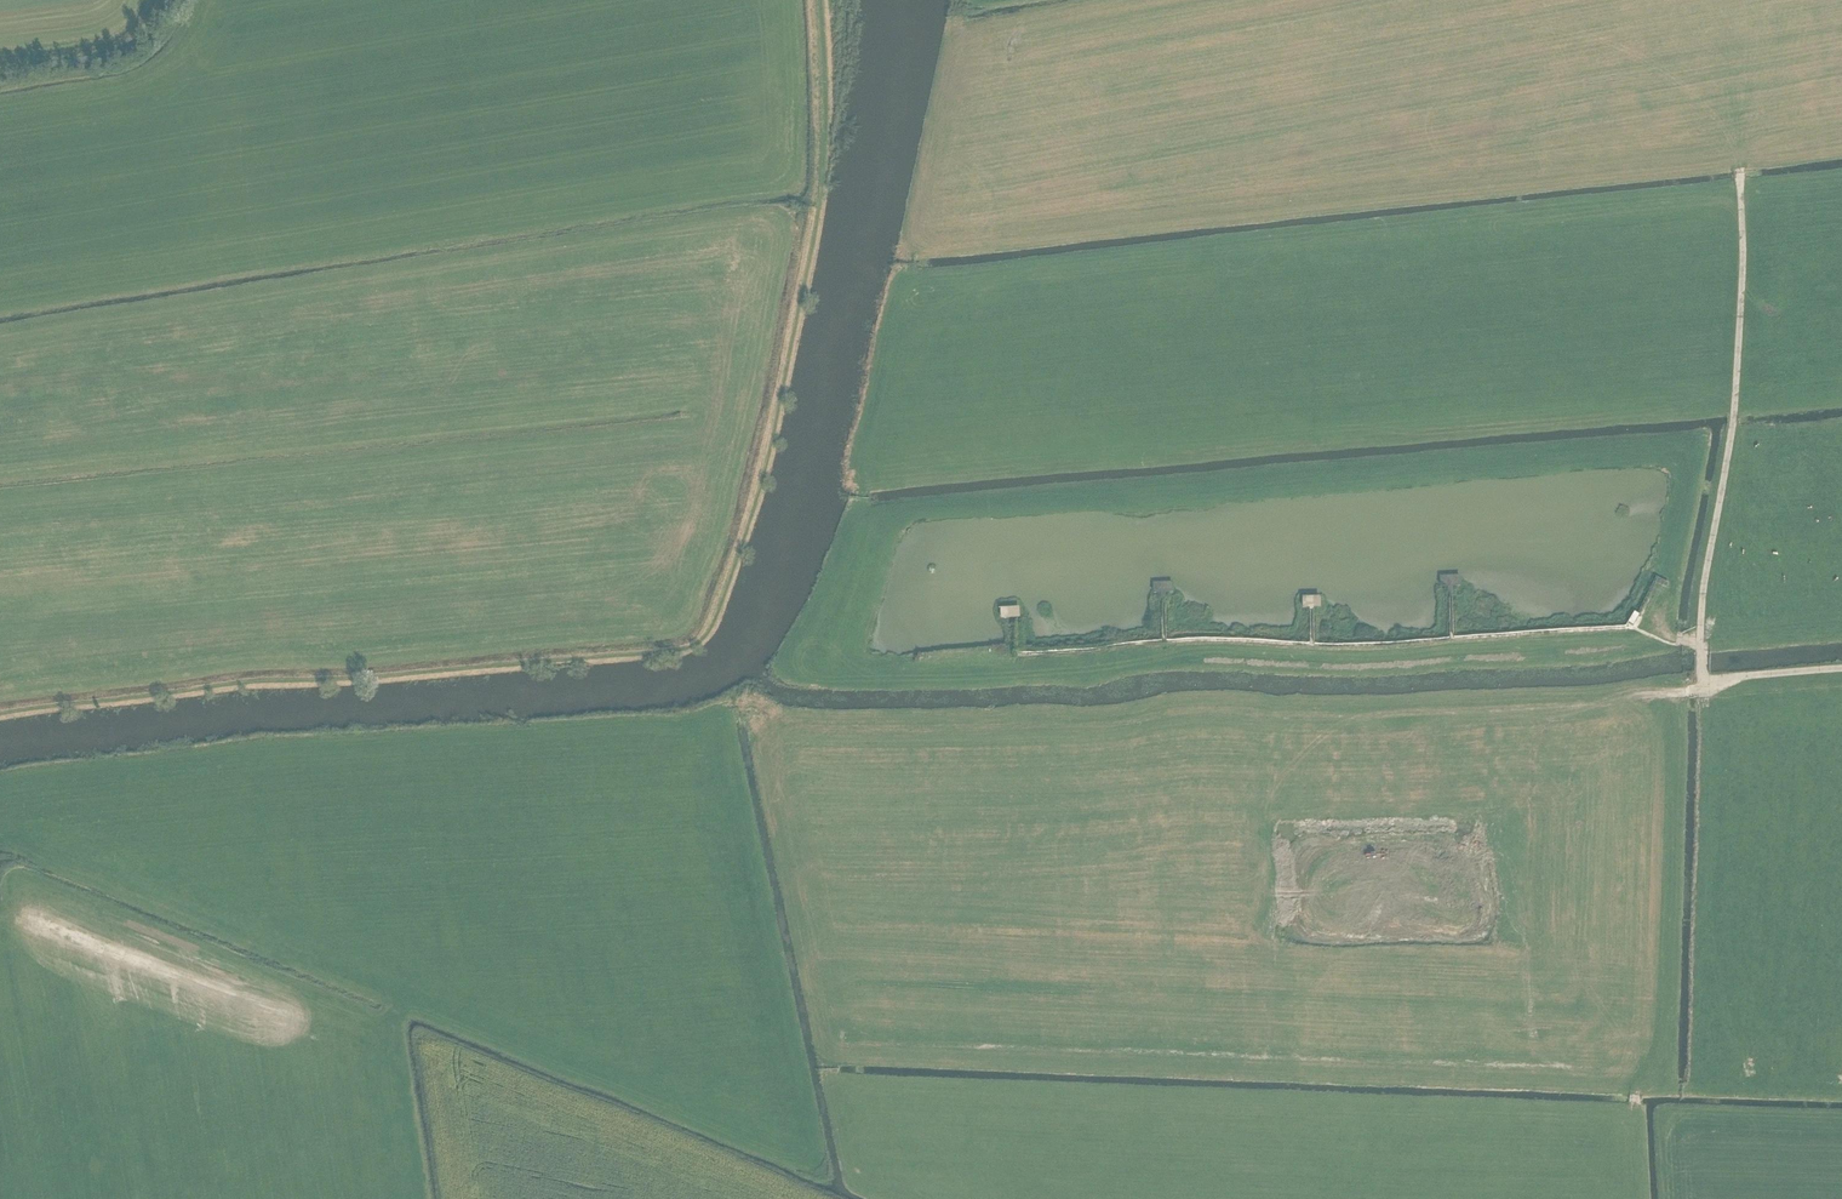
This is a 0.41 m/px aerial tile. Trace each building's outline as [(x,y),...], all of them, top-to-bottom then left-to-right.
[(1440,588),(1446,588),(1447,595),(1450,594),(1453,594),(1452,588),(1459,587),(1459,575),(1439,576),(1440,588)] [(1165,601),(1165,594),(1172,594),(1172,582),(1152,583),(1153,595),(1159,594),(1160,601),(1162,601),(1165,601)] [(1302,610),(1309,609),(1309,612),(1311,612),(1313,612),(1313,609),(1320,609),(1320,598),(1301,598),(1302,610)] [(1017,620),(1019,620),(1018,608),(999,609),(1000,621),(1013,620),(1015,620),(1017,620)]
